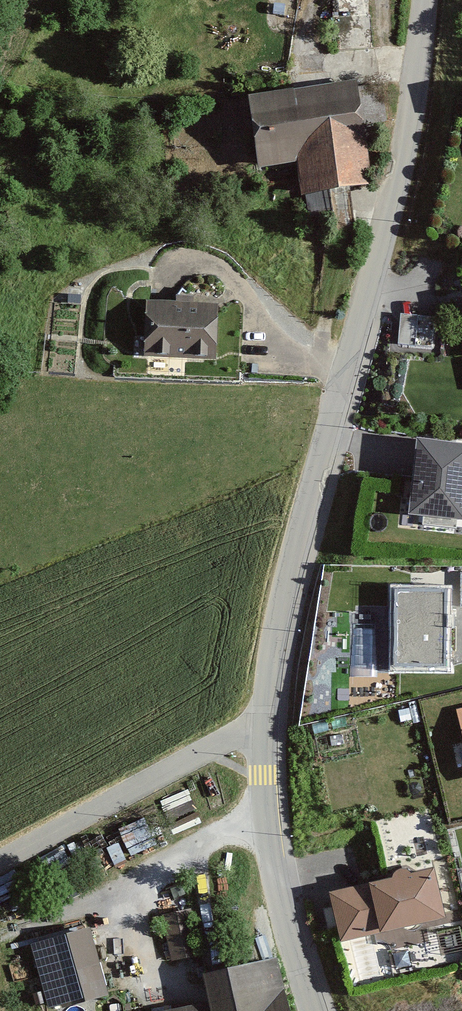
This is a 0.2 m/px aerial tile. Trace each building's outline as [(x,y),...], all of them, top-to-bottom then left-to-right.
[(349,77),(234,93),(245,168),(285,163),(290,196),(365,185),(349,77)] [(213,305),(136,299),(131,355),(208,361),(213,305)] [(437,316),(401,312),(397,343),(433,347),(437,316)] [(461,444),(407,437),(397,514),(451,521),(461,444)] [(454,569),(453,606),(461,606),(461,569),(454,569)] [(436,592),(383,591),(381,665),(435,666),(436,592)] [(449,707),(461,762),(461,704),(449,707)] [(422,864),(318,889),(330,940),(434,915),(422,864)] [(190,907),(162,913),(172,960),(201,953),(190,907)] [(91,926),(29,943),(47,1010),(109,993),(91,926)] [(189,973),(195,1001),(146,1010),(284,1010),(272,955),(189,973)]
